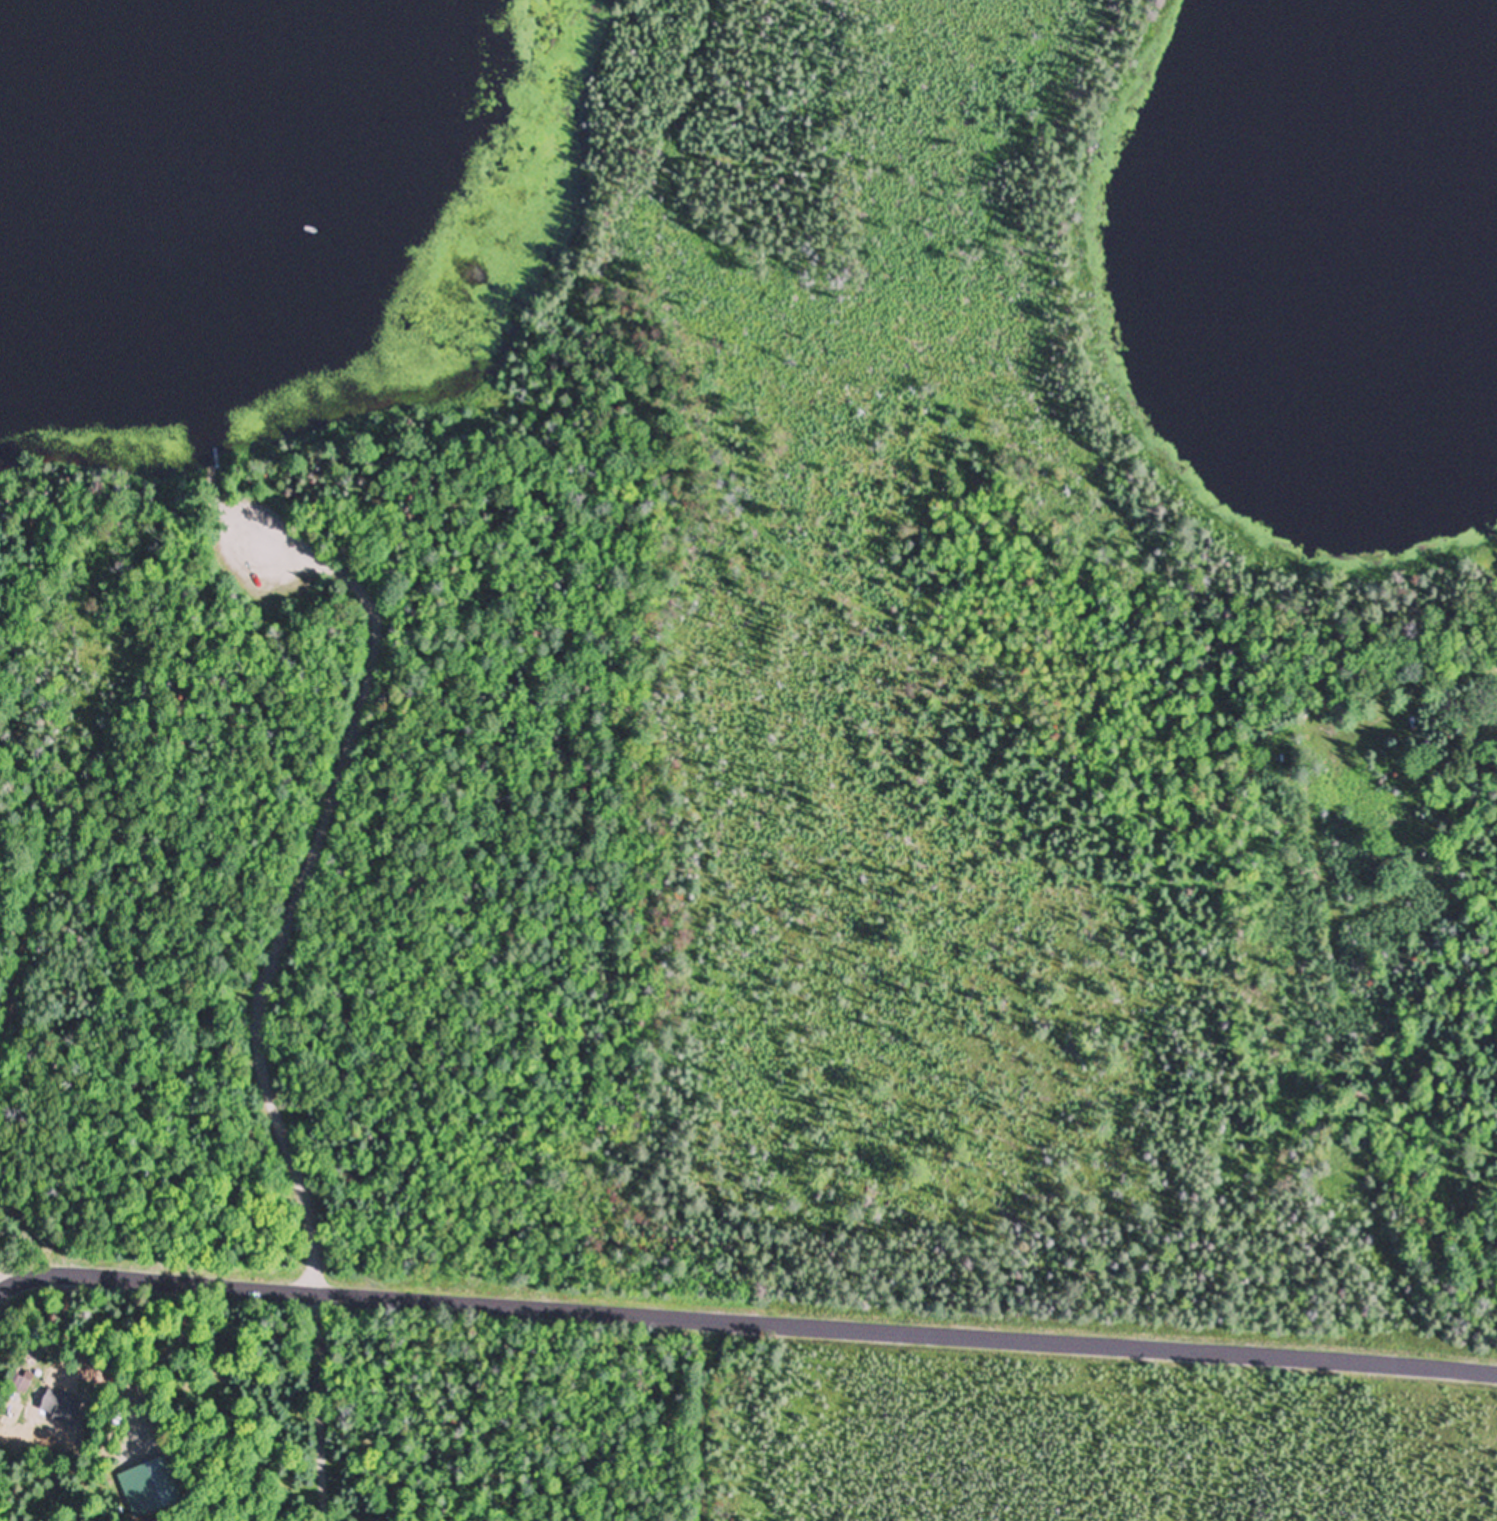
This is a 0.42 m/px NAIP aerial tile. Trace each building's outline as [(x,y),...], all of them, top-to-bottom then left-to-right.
[(21,1393),(29,1381),(12,1372),(5,1384),(21,1393)] [(55,1379),(43,1374),(24,1416),(37,1422),(55,1379)]
